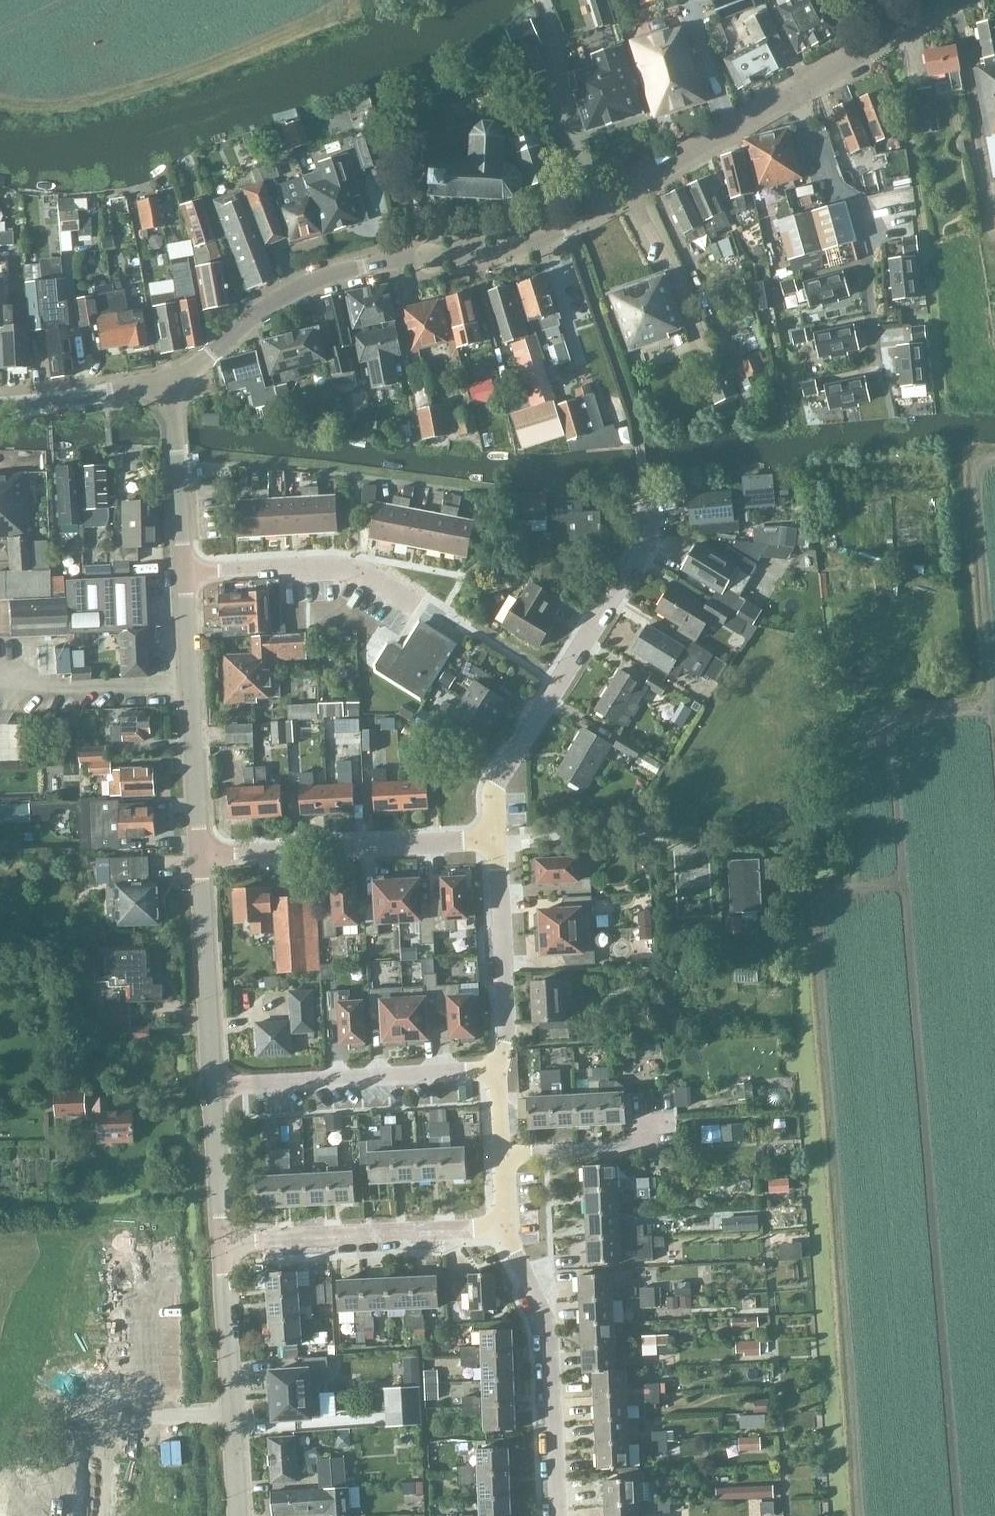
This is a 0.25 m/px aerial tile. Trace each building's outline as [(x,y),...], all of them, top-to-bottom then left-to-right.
[(755,0),(712,0),(720,20),(757,7),(755,0)] [(799,0),(795,0),(781,7),(790,24),(787,26),(798,50),(799,52),(813,45),(814,46),(820,43),(799,0)] [(820,43),(826,40),(826,38),(838,32),(840,32),(839,30),(827,6),(823,8),(819,0),(799,0),(820,43)] [(740,88),(784,65),(776,48),(784,43),(768,11),(746,22),(757,44),(726,59),(740,88)] [(531,20),(507,31),(528,79),(546,70),(535,46),(542,43),(531,20)] [(994,178),(994,21),(978,24),(986,66),(975,68),(987,137),(986,138),(992,179),(994,178)] [(650,118),(707,101),(685,27),(670,32),(669,29),(637,38),(634,27),(623,30),(650,118)] [(579,89),(574,91),(586,131),(586,132),(644,114),(643,113),(622,46),(592,55),(595,66),(574,73),(579,89)] [(953,91),(964,89),(956,46),(927,51),(931,74),(949,71),(953,91)] [(935,117),(930,87),(917,89),(922,119),(935,117)] [(877,140),(895,133),(878,91),(860,98),(877,140)] [(851,153),(871,145),(854,101),(834,108),(851,153)] [(431,190),(429,190),(429,194),(432,194),(431,198),(437,198),(437,195),(451,196),(451,199),(456,199),(456,196),(464,197),(464,200),(468,200),(469,197),(477,198),(477,201),(482,201),(482,198),(491,199),(490,202),(495,202),(495,199),(503,200),(504,202),(508,203),(509,200),(514,199),(515,200),(518,199),(517,196),(522,190),(524,191),(526,186),(549,179),(537,133),(516,140),(525,176),(524,177),(518,169),(520,167),(518,166),(516,168),(510,165),(510,163),(506,162),(506,137),(502,130),(496,122),(485,121),(478,126),(472,134),(469,159),(466,159),(466,162),(457,162),(457,158),(453,158),(452,161),(438,159),(438,156),(434,156),(433,160),(430,160),(430,164),(433,164),(432,176),(430,176),(430,180),(432,180),(431,190)] [(743,140),(756,191),(802,178),(788,128),(743,140)] [(372,133),(352,139),(362,170),(382,163),(372,133)] [(744,152),(724,156),(722,157),(731,197),(724,199),(732,215),(744,212),(741,196),(754,193),(744,152)] [(320,170),(303,176),(303,177),(321,235),(368,220),(346,153),(317,162),(320,170)] [(860,177),(852,154),(835,160),(844,183),(860,177)] [(883,180),(885,192),(911,186),(908,175),(883,180)] [(724,212),(725,211),(709,176),(689,185),(713,238),(717,236),(715,233),(730,226),(724,212)] [(303,177),(277,186),(281,201),(277,202),(289,238),(291,244),(311,238),(321,235),(303,177)] [(213,200),(228,238),(248,288),(276,277),(263,246),(284,237),(262,181),(213,200)] [(708,234),(704,225),(687,186),(668,195),(685,232),(683,233),(687,244),(708,234)] [(155,193),(156,198),(157,205),(169,203),(167,191),(155,193)] [(157,205),(156,198),(135,201),(140,231),(160,228),(157,205)] [(59,232),(91,230),(89,211),(74,212),(73,199),(56,200),(58,230),(59,230),(59,232)] [(194,246),(215,239),(202,199),(181,206),(194,246)] [(109,214),(107,200),(97,202),(99,216),(109,214)] [(778,221),(783,238),(789,261),(856,243),(845,202),(778,221)] [(21,219),(0,219),(0,243),(10,242),(11,296),(22,295),(21,219)] [(903,241),(904,253),(917,252),(916,240),(903,241)] [(102,263),(99,246),(84,248),(87,265),(102,263)] [(860,248),(844,252),(847,264),(863,260),(860,248)] [(204,310),(229,305),(222,261),(210,263),(208,253),(194,255),(204,310)] [(168,260),(173,293),(182,348),(203,344),(195,299),(187,256),(168,260)] [(918,297),(914,257),(890,260),(891,271),(889,271),(890,288),(893,288),(894,299),(918,297)] [(60,258),(39,259),(40,280),(32,281),(31,271),(24,271),(29,331),(44,328),(51,377),(74,373),(68,325),(64,279),(61,279),(60,258)] [(0,262),(0,367),(27,366),(25,325),(11,326),(6,262),(0,262)] [(849,295),(842,272),(804,283),(810,306),(822,303),(822,305),(838,301),(838,298),(849,295)] [(668,333),(684,328),(665,273),(606,294),(626,351),(669,335),(668,333)] [(544,328),(560,322),(545,275),(519,283),(531,320),(541,317),(544,328)] [(794,279),(781,283),(784,295),(797,291),(794,279)] [(774,281),(758,282),(760,309),(773,307),(776,307),(774,281)] [(396,321),(389,285),(348,293),(362,363),(368,361),(373,388),(400,383),(395,356),(403,354),(397,328),(371,333),(370,326),(396,321)] [(505,342),(529,335),(514,285),(490,292),(505,342)] [(123,290),(114,292),(122,345),(128,344),(128,347),(130,347),(132,349),(142,348),(143,344),(147,344),(141,309),(127,311),(123,290)] [(114,292),(74,299),(79,326),(96,323),(101,348),(122,345),(114,292)] [(472,292),(448,298),(460,347),(477,343),(472,324),(479,322),(472,292)] [(182,348),(173,293),(151,297),(153,306),(161,351),(182,348)] [(343,294),(324,298),(335,348),(326,351),(328,361),(327,361),(331,376),(354,370),(348,345),(355,344),(343,294)] [(413,349),(449,341),(440,299),(403,307),(413,349)] [(858,349),(854,326),(815,334),(819,357),(831,355),(831,357),(847,354),(847,351),(858,349)] [(925,327),(911,328),(913,340),(926,339),(925,327)] [(320,328),(264,342),(272,375),(328,361),(326,351),(320,328)] [(804,329),(791,332),(794,346),(808,343),(804,329)] [(512,344),(528,393),(508,399),(512,413),(511,414),(522,449),(565,436),(554,400),(534,337),(512,344)] [(926,383),(922,343),(898,346),(899,358),(897,358),(899,374),(901,374),(902,386),(926,383)] [(741,359),(728,364),(737,384),(747,380),(746,377),(770,368),(767,347),(741,357),(741,359)] [(254,409),(255,410),(257,410),(259,417),(273,414),(276,425),(284,425),(281,413),(275,386),(264,388),(264,383),(257,352),(221,361),(229,392),(246,387),(247,394),(250,394),(254,408),(254,409)] [(475,370),(478,382),(499,377),(496,365),(475,370)] [(735,388),(734,385),(725,365),(702,374),(714,405),(736,397),(733,389),(735,388)] [(409,370),(423,440),(449,435),(444,404),(433,406),(426,366),(409,370)] [(869,401),(864,377),(825,385),(830,409),(842,407),(842,409),(858,406),(858,403),(869,401)] [(473,406),(498,399),(492,379),(468,385),(473,406)] [(815,380),(802,383),(805,397),(819,394),(815,380)] [(592,394),(557,406),(569,440),(603,429),(592,394)] [(237,400),(223,399),(222,411),(237,412),(237,400)] [(455,413),(459,435),(477,432),(473,409),(455,413)] [(202,414),(202,425),(220,426),(221,415),(202,414)] [(105,466),(78,468),(81,510),(83,509),(84,518),(107,516),(106,508),(108,508),(105,466)] [(60,524),(79,523),(76,467),(56,468),(60,524)] [(50,581),(49,567),(33,567),(27,472),(0,474),(0,537),(6,536),(9,571),(0,571),(0,598),(8,598),(31,597),(51,595),(50,581)] [(773,475),(747,478),(750,509),(777,506),(773,475)] [(364,485),(363,503),(376,503),(377,485),(364,485)] [(405,486),(403,498),(411,500),(413,487),(405,486)] [(317,487),(309,488),(312,533),(339,531),(337,496),(317,497),(317,487)] [(312,533),(309,488),(301,488),(301,497),(285,498),(287,534),(312,533)] [(268,489),(260,490),(263,536),(287,534),(285,498),(269,499),(268,489)] [(263,536),(260,490),(252,491),(252,499),(236,501),(239,537),(263,536)] [(738,519),(733,519),(731,492),(690,496),(692,523),(698,523),(698,535),(739,530),(738,519)] [(547,494),(512,496),(513,521),(560,520),(561,547),(600,546),(600,512),(583,513),(583,502),(547,503),(547,494)] [(451,508),(443,551),(468,556),(474,521),(456,517),(458,509),(460,496),(454,495),(451,508)] [(376,503),(370,538),(395,542),(402,499),(395,497),(393,506),(376,503)] [(402,499),(395,542),(419,547),(425,512),(409,509),(411,500),(402,499)] [(121,546),(110,546),(110,562),(136,562),(136,548),(154,547),(154,517),(151,517),(151,502),(120,502),(121,546)] [(425,512),(419,547),(443,551),(451,508),(443,506),(442,515),(425,512)] [(777,527),(766,527),(766,543),(775,544),(796,547),(796,545),(797,534),(798,529),(777,527)] [(698,543),(683,568),(718,589),(712,597),(755,623),(763,609),(740,595),(758,565),(729,547),(723,557),(698,543)] [(112,562),(113,566),(113,576),(129,575),(128,562),(112,562)] [(109,565),(89,566),(90,578),(110,577),(109,565)] [(66,594),(67,630),(67,634),(118,632),(120,677),(146,676),(143,577),(65,580),(66,594)] [(51,595),(66,594),(65,580),(50,581),(51,595)] [(520,599),(505,625),(539,645),(543,639),(548,638),(553,630),(552,625),(555,619),(545,612),(556,595),(532,581),(521,600),(520,599)] [(672,587),(657,611),(681,626),(679,630),(696,641),(710,617),(745,639),(755,623),(712,597),(706,608),(672,587)] [(268,593),(221,596),(223,627),(246,626),(247,634),(249,634),(271,633),(268,593)] [(67,635),(67,630),(66,594),(51,595),(31,597),(8,598),(9,638),(67,635)] [(603,631),(616,645),(631,632),(618,618),(603,631)] [(388,646),(377,663),(379,670),(388,677),(421,698),(449,652),(442,648),(447,641),(420,624),(405,649),(395,643),(388,646)] [(699,678),(701,673),(717,682),(728,664),(712,655),(692,642),(688,649),(649,625),(633,651),(668,673),(676,678),(683,668),(699,678)] [(304,632),(272,635),(251,637),(253,654),(224,656),(226,703),(258,702),(258,698),(274,697),(273,677),(279,676),(278,660),(307,657),(304,632)] [(55,649),(56,674),(70,673),(71,683),(88,686),(91,675),(70,670),(70,668),(84,669),(84,650),(55,649)] [(467,661),(460,672),(467,676),(462,683),(469,688),(463,697),(497,719),(509,702),(487,688),(493,678),(474,666),(467,661)] [(303,687),(321,688),(322,665),(303,665),(303,687)] [(621,670),(596,710),(623,727),(647,687),(661,695),(667,685),(651,675),(644,685),(621,670)] [(445,701),(441,708),(471,727),(468,733),(469,737),(476,742),(480,741),(484,735),(486,737),(497,719),(463,697),(458,706),(445,701)] [(695,701),(691,707),(697,711),(701,705),(695,701)] [(343,702),(319,703),(319,718),(343,717),(343,702)] [(317,703),(288,704),(289,719),(318,718),(317,703)] [(144,734),(150,734),(149,717),(144,717),(144,712),(122,713),(123,726),(111,727),(112,742),(145,740),(144,734)] [(420,728),(427,717),(420,713),(413,723),(420,728)] [(297,720),(286,721),(285,721),(286,744),(298,743),(297,720)] [(286,744),(285,721),(269,721),(270,744),(286,744)] [(226,743),(253,742),(253,726),(226,726),(226,743)] [(584,789),(610,744),(584,729),(558,773),(584,789)] [(362,731),(363,751),(377,751),(376,730),(362,731)] [(641,749),(619,736),(613,747),(635,760),(656,774),(662,764),(640,751),(641,749)] [(106,747),(80,748),(81,762),(107,761),(106,747)] [(111,762),(89,763),(89,775),(109,775),(109,796),(122,795),(122,796),(153,794),(153,787),(151,768),(149,768),(134,769),(121,770),(121,771),(111,771),(111,762)] [(356,813),(355,786),(353,786),(352,772),(351,762),(336,763),(337,786),(327,787),(328,814),(356,813)] [(283,817),(281,787),(267,788),(266,766),(254,767),(255,788),(257,819),(283,817)] [(257,819),(255,788),(254,767),(243,768),(244,789),(230,789),(231,820),(257,819)] [(401,783),(402,810),(429,809),(428,781),(427,781),(426,768),(414,768),(414,782),(401,783)] [(402,810),(401,783),(388,783),(387,770),(374,771),(375,784),(374,784),(375,812),(402,810)] [(328,814),(327,787),(314,788),(314,774),(300,775),(301,789),(300,789),(301,816),(328,814)] [(30,791),(0,792),(0,811),(30,810),(30,791)] [(146,809),(146,808),(145,803),(120,804),(120,800),(92,801),(95,850),(121,849),(120,838),(155,836),(154,809),(146,809)] [(592,892),(590,857),(567,859),(567,854),(551,855),(551,859),(533,861),(534,875),(532,875),(532,876),(539,876),(539,883),(564,881),(565,893),(592,892)] [(109,859),(110,888),(104,888),(106,925),(159,923),(157,885),(150,885),(149,857),(109,859)] [(734,913),(764,911),(760,860),(730,862),(734,913)] [(456,918),(468,918),(474,917),(473,905),(472,905),(471,891),(466,891),(465,873),(451,873),(450,872),(449,872),(450,878),(443,879),(444,904),(432,904),(434,931),(456,930),(456,918)] [(378,923),(400,921),(397,875),(396,875),(396,877),(379,878),(379,882),(375,883),(377,908),(365,908),(366,935),(379,935),(378,923)] [(397,875),(400,921),(420,920),(421,944),(435,943),(434,931),(432,904),(420,905),(419,880),(415,880),(415,876),(397,877),(397,875)] [(340,885),(333,885),(335,910),(323,911),(324,938),(337,937),(336,925),(358,924),(355,879),(341,880),(341,878),(339,878),(340,885)] [(260,889),(235,890),(236,922),(251,921),(252,933),(270,932),(270,914),(275,913),(279,972),(317,970),(312,896),(274,898),(274,903),(269,903),(269,897),(260,897),(260,889)] [(535,932),(535,933),(594,930),(592,896),(565,897),(565,909),(540,911),(541,915),(536,915),(537,932),(535,932)] [(740,934),(739,918),(723,919),(724,935),(740,934)] [(596,963),(594,930),(535,933),(535,934),(537,933),(538,951),(543,950),(543,954),(568,953),(569,965),(596,963)] [(128,1001),(162,1000),(162,982),(157,983),(157,975),(152,975),(151,947),(101,949),(102,976),(109,976),(110,987),(128,987),(128,1001)] [(424,960),(439,961),(439,947),(425,947),(424,960)] [(757,969),(733,969),(733,980),(757,980),(757,969)] [(424,987),(403,988),(407,1046),(407,1045),(424,1044),(424,1039),(428,1039),(427,1015),(439,1014),(438,986),(437,974),(424,975),(424,987)] [(563,994),(572,993),(571,981),(535,984),(537,1022),(565,1020),(563,994)] [(460,985),(438,986),(439,1014),(451,1013),(452,1037),(459,1037),(459,1043),(460,1043),(460,1042),(475,1041),(474,1022),(478,1022),(478,1006),(473,1007),(472,996),(460,996),(460,985)] [(403,988),(369,990),(371,1017),(383,1016),(384,1041),(388,1041),(389,1046),(406,1045),(406,1046),(407,1046),(403,988)] [(289,992),(291,1022),(257,1023),(258,1057),(293,1055),(292,1033),(313,1032),(311,991),(289,992)] [(347,991),(341,991),(327,992),(329,1019),(341,1018),(342,1043),(349,1043),(349,1050),(351,1050),(351,1048),(365,1047),(363,1002),(348,1003),(347,991)] [(129,1006),(98,1007),(99,1029),(127,1028),(131,1028),(130,1021),(129,1006)] [(153,1014),(133,1013),(132,1028),(152,1029),(153,1014)] [(609,1068),(599,1069),(601,1094),(602,1124),(626,1122),(624,1087),(617,1081),(610,1081),(609,1068)] [(589,1094),(576,1095),(578,1125),(602,1124),(601,1094),(599,1069),(588,1070),(589,1094)] [(560,1071),(551,1072),(552,1096),(554,1126),(578,1125),(576,1095),(562,1096),(560,1071)] [(541,1097),(528,1098),(530,1128),(554,1126),(552,1096),(551,1072),(540,1072),(541,1097)] [(766,1088),(766,1103),(781,1104),(781,1088),(766,1088)] [(87,1093),(56,1094),(56,1116),(87,1114),(87,1113),(98,1113),(99,1143),(135,1142),(134,1111),(109,1112),(108,1097),(87,1098),(87,1093)] [(450,1117),(462,1117),(463,1131),(478,1131),(477,1095),(449,1096),(450,1117)] [(328,1132),(343,1132),(342,1102),(327,1103),(328,1132)] [(431,1150),(417,1150),(419,1181),(443,1180),(441,1149),(441,1137),(440,1123),(446,1123),(445,1110),(430,1111),(430,1123),(431,1150)] [(396,1116),(385,1117),(385,1126),(392,1125),(392,1140),(403,1140),(402,1125),(397,1125),(396,1116)] [(732,1139),(732,1122),(719,1122),(719,1139),(732,1139)] [(446,1123),(440,1123),(441,1137),(450,1136),(449,1123),(446,1123)] [(382,1141),(361,1142),(362,1173),(370,1173),(370,1183),(395,1182),(393,1152),(392,1140),(392,1125),(385,1126),(382,1126),(382,1141)] [(326,1147),(317,1148),(318,1162),(327,1161),(326,1147)] [(337,1147),(326,1147),(327,1161),(328,1161),(329,1174),(330,1173),(332,1203),(356,1201),(354,1172),(338,1173),(337,1147)] [(450,1149),(441,1149),(443,1180),(467,1178),(466,1148),(450,1149)] [(289,1149),(279,1150),(280,1165),(290,1164),(289,1149)] [(270,1165),(280,1165),(279,1150),(269,1151),(270,1165)] [(394,1152),(393,1152),(395,1182),(419,1181),(417,1150),(394,1152)] [(583,1169),(584,1193),(617,1192),(636,1191),(648,1190),(648,1180),(617,1181),(616,1167),(583,1169)] [(329,1174),(305,1175),(307,1204),(332,1203),(330,1173),(329,1174)] [(305,1175),(281,1176),(283,1206),(307,1204),(305,1175)] [(281,1176),(257,1178),(259,1207),(283,1206),(281,1176)] [(531,1192),(530,1183),(512,1184),(513,1193),(531,1192)] [(649,1199),(648,1190),(636,1191),(636,1199),(649,1199)] [(586,1217),(618,1215),(617,1192),(584,1193),(586,1217)] [(636,1238),(643,1237),(642,1226),(619,1227),(618,1215),(586,1217),(587,1241),(636,1238)] [(588,1265),(620,1263),(620,1249),(658,1247),(658,1237),(643,1237),(636,1238),(587,1241),(588,1265)] [(804,1281),(803,1262),(794,1262),(794,1282),(804,1281)] [(296,1271),(266,1273),(268,1297),(331,1293),(331,1284),(297,1287),(296,1271)] [(471,1309),(495,1308),(494,1274),(446,1276),(447,1301),(461,1301),(461,1293),(470,1292),(471,1309)] [(438,1306),(437,1276),(411,1278),(414,1330),(424,1329),(423,1315),(421,1315),(421,1307),(438,1306)] [(610,1276),(578,1278),(579,1302),(611,1300),(610,1276)] [(414,1330),(411,1278),(386,1279),(387,1308),(406,1308),(406,1315),(404,1315),(404,1330),(414,1330)] [(387,1308),(386,1279),(360,1280),(362,1310),(363,1331),(365,1331),(374,1331),(374,1317),(372,1317),(372,1309),(387,1308)] [(363,1331),(362,1310),(360,1280),(335,1282),(336,1311),(355,1310),(356,1317),(354,1317),(355,1341),(365,1340),(365,1331),(363,1331)] [(639,1288),(640,1299),(654,1299),(653,1287),(639,1288)] [(331,1293),(268,1297),(269,1322),(299,1320),(313,1319),(312,1305),(332,1304),(331,1293)] [(755,1293),(741,1293),(742,1308),(755,1308),(755,1293)] [(654,1306),(654,1299),(640,1299),(641,1308),(654,1306)] [(611,1300),(579,1302),(580,1326),(612,1324),(611,1300)] [(299,1320),(269,1322),(271,1346),(301,1344),(327,1343),(326,1332),(300,1333),(299,1320)] [(612,1324),(580,1326),(581,1350),(614,1349),(612,1324)] [(513,1354),(512,1330),(483,1331),(483,1348),(474,1349),(473,1346),(460,1347),(461,1356),(513,1354)] [(667,1335),(662,1335),(641,1336),(642,1347),(667,1346),(667,1335)] [(742,1337),(741,1355),(760,1356),(761,1338),(742,1337)] [(667,1347),(667,1346),(642,1347),(642,1356),(663,1355),(663,1353),(675,1352),(675,1347),(667,1347)] [(614,1349),(581,1350),(582,1374),(593,1374),(615,1373),(615,1371),(614,1359),(624,1359),(623,1348),(614,1349)] [(514,1379),(513,1354),(461,1356),(461,1367),(475,1366),(475,1364),(484,1364),(485,1380),(514,1379)] [(271,1375),(268,1375),(269,1387),(272,1387),(273,1395),(273,1396),(319,1393),(317,1369),(328,1369),(327,1356),(303,1358),(304,1370),(271,1372),(271,1375)] [(615,1373),(593,1374),(594,1398),(660,1395),(666,1394),(665,1383),(644,1384),(644,1388),(632,1388),(632,1384),(626,1385),(626,1371),(615,1371),(615,1373)] [(476,1396),(462,1397),(462,1406),(515,1404),(514,1379),(485,1380),(485,1397),(476,1397),(476,1396)] [(419,1387),(385,1389),(386,1413),(388,1413),(389,1426),(421,1424),(419,1387)] [(273,1405),(270,1405),(271,1417),(274,1417),(274,1420),(320,1417),(319,1393),(273,1396),(273,1405)] [(660,1395),(594,1398),(595,1422),(628,1421),(627,1404),(645,1403),(645,1406),(660,1405),(660,1395)] [(516,1428),(515,1404),(462,1406),(463,1417),(478,1416),(478,1414),(486,1414),(486,1430),(516,1428)] [(772,1414),(738,1413),(737,1428),(771,1429),(772,1414)] [(628,1421),(595,1422),(596,1446),(629,1445),(628,1421)] [(652,1432),(652,1443),(667,1443),(666,1432),(652,1432)] [(345,1477),(343,1457),(317,1459),(317,1447),(303,1448),(304,1464),(297,1465),(295,1437),(268,1439),(271,1482),(298,1480),(298,1474),(306,1474),(305,1468),(318,1467),(320,1488),(354,1485),(354,1478),(345,1477)] [(471,1464),(458,1465),(458,1475),(481,1474),(512,1472),(510,1447),(486,1448),(486,1440),(478,1440),(478,1449),(480,1449),(481,1466),(471,1466),(471,1464)] [(736,1441),(736,1456),(760,1456),(759,1440),(736,1441)] [(667,1451),(667,1443),(652,1443),(652,1452),(667,1451)] [(629,1445),(596,1446),(597,1471),(617,1470),(630,1469),(629,1445)] [(618,1482),(604,1483),(605,1507),(635,1506),(646,1505),(656,1505),(657,1505),(656,1480),(644,1480),(644,1474),(637,1469),(630,1469),(617,1470),(617,1476),(618,1482)] [(481,1474),(458,1475),(459,1485),(472,1484),(472,1482),(482,1482),(482,1499),(513,1497),(512,1472),(481,1474)] [(346,1488),(314,1490),(300,1492),(300,1491),(272,1492),(273,1515),(276,1515),(323,1513),(323,1515),(349,1515),(346,1488)] [(459,1515),(514,1515),(513,1497),(482,1499),(483,1515),(459,1515)] [(753,1502),(754,1513),(773,1511),(772,1500),(753,1502)] [(657,1505),(656,1505),(656,1515),(671,1514),(671,1504),(657,1505)] [(605,1507),(606,1512),(606,1515),(638,1515),(647,1514),(646,1505),(635,1506),(605,1507)]
